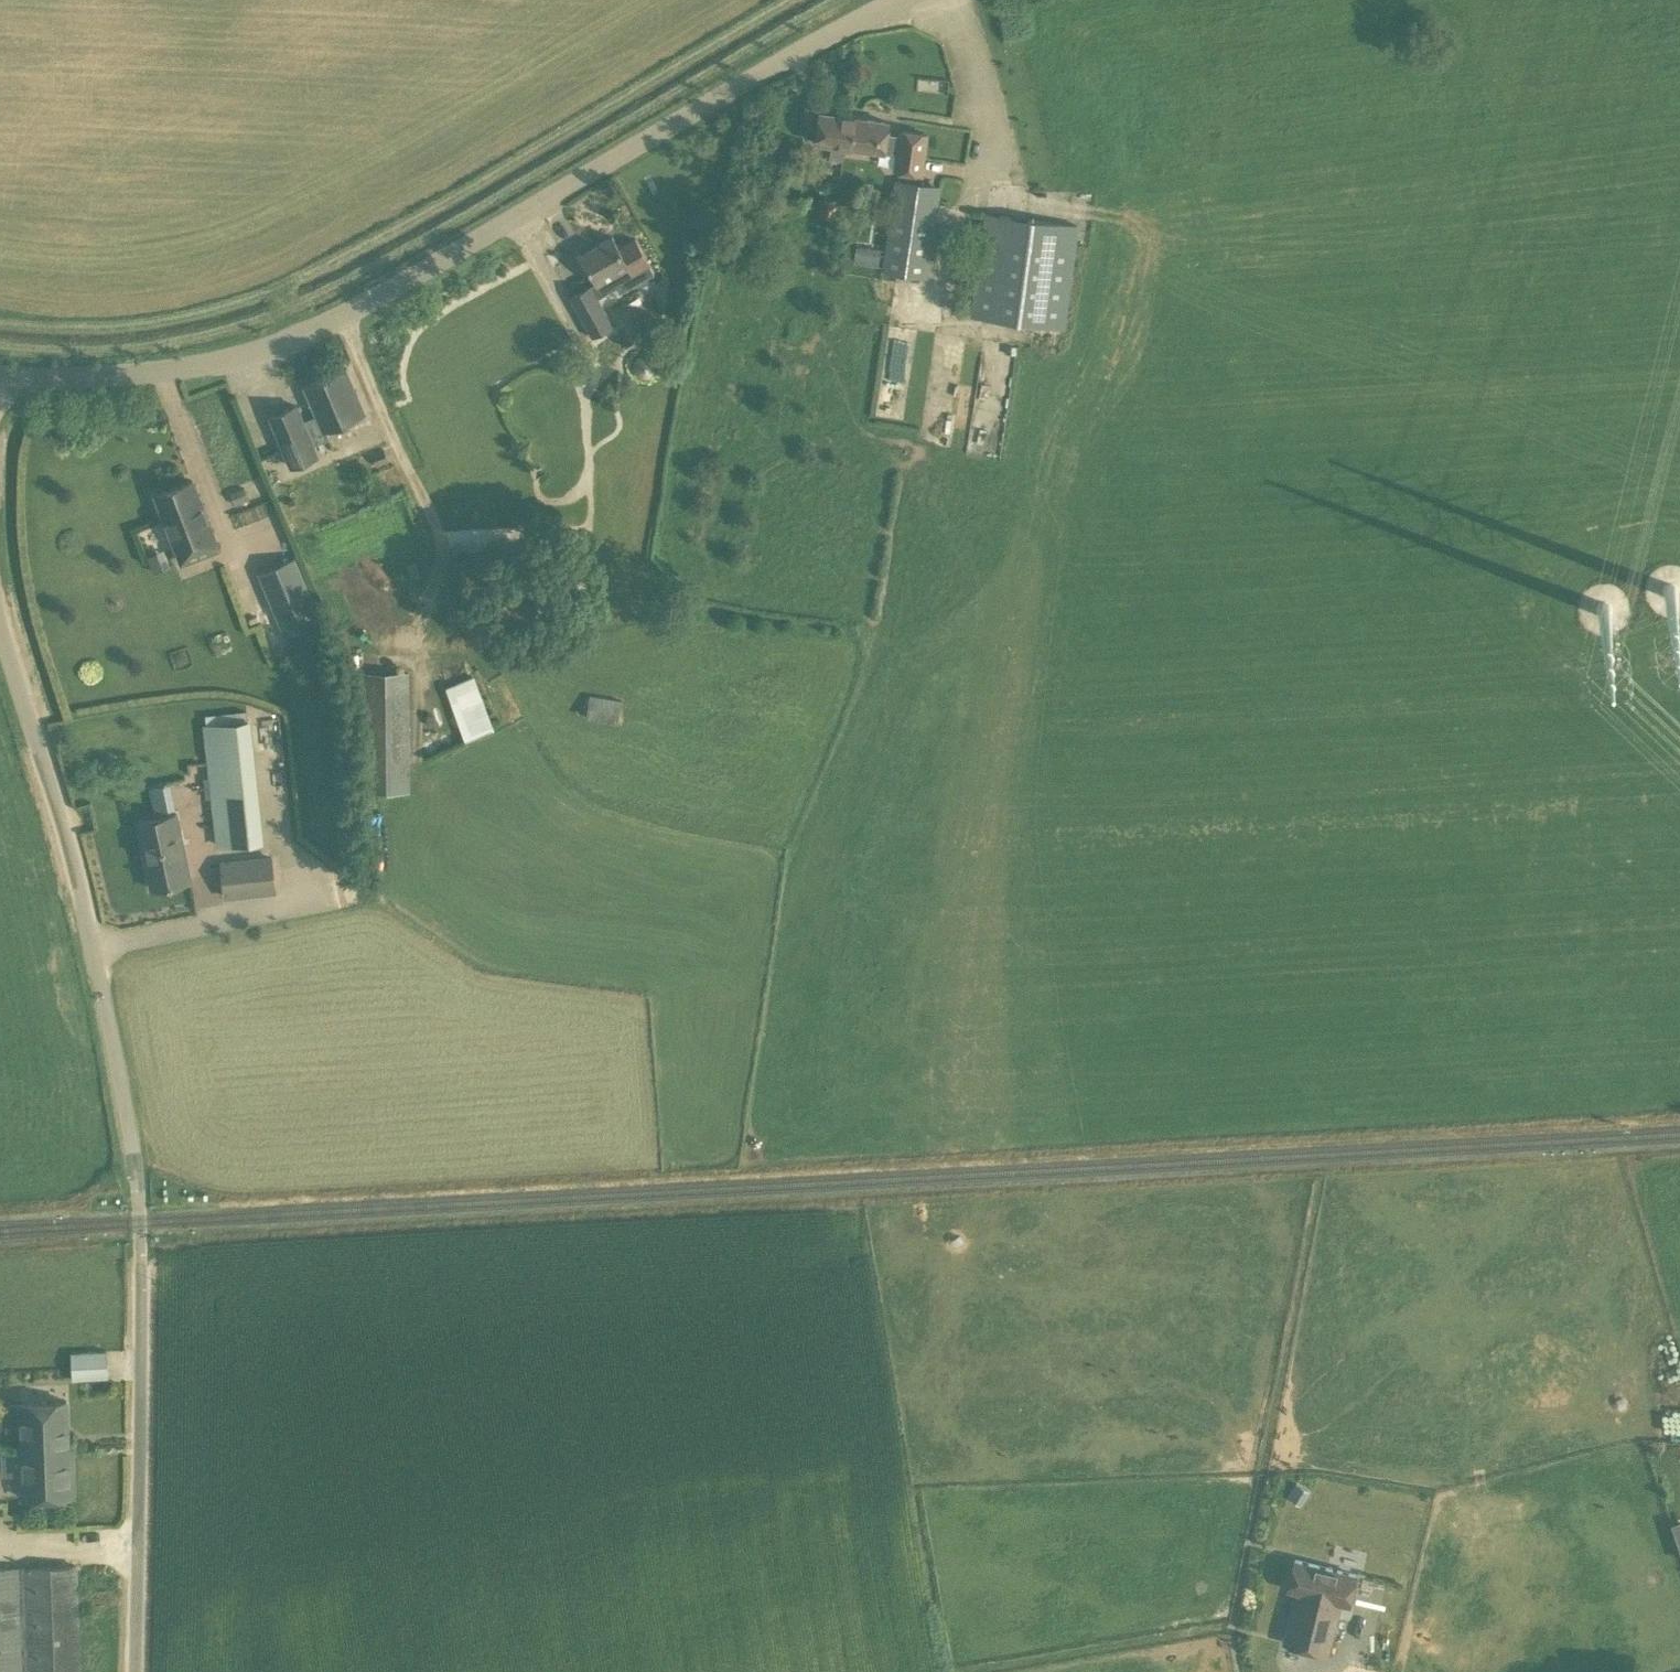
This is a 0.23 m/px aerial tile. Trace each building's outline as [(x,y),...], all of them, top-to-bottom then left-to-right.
[(843,158),(846,144),(853,145),(857,115),(820,110),(816,140),(832,143),(830,157),(843,158)] [(894,120),(857,115),(853,145),(889,150),(897,152),(895,168),(921,172),(927,133),(901,129),(900,134),(892,133),(894,120)] [(895,179),(881,271),(928,278),(941,187),(895,179)] [(1063,327),(1077,225),(986,212),(973,314),(1063,327)] [(593,250),(582,256),(597,282),(569,297),(592,337),(615,325),(599,296),(616,286),(620,293),(655,273),(650,264),(652,263),(636,237),(618,247),(612,237),(592,248),(593,250)] [(880,249),(868,247),(866,262),(878,263),(880,249)] [(328,437),(325,429),(364,413),(345,368),(305,385),(318,415),(303,421),(296,405),(270,416),(291,465),(317,455),(313,444),(328,437)] [(218,546),(192,479),(156,493),(181,560),(218,546)] [(231,492),(235,503),(248,498),(244,487),(231,492)] [(460,545),(459,571),(470,573),(469,582),(483,583),(483,573),(499,571),(499,545),(460,545)] [(293,558),(260,572),(279,618),(285,633),(319,619),(313,604),(293,558)] [(1663,589),(1662,591),(1663,593),(1663,594),(1664,596),(1665,597),(1667,598),(1668,598),(1670,598),(1672,598),(1673,598),(1675,597),(1676,595),(1677,594),(1677,592),(1677,590),(1677,589),(1676,587),(1675,586),(1674,585),(1672,584),(1670,584),(1669,584),(1667,584),(1666,585),(1664,586),(1663,588),(1663,589)] [(1597,608),(1596,610),(1597,611),(1597,613),(1598,614),(1600,616),(1601,617),(1603,617),(1605,617),(1607,617),(1608,616),(1610,614),(1611,613),(1611,611),(1611,610),(1611,608),(1610,606),(1609,605),(1608,603),(1607,603),(1605,602),(1603,602),(1601,603),(1600,603),(1598,605),(1597,606),(1597,608)] [(406,674),(372,673),(372,691),(365,691),(365,789),(408,789),(406,691),(406,674)] [(449,683),(468,737),(498,727),(479,673),(449,683)] [(585,717),(619,722),(623,698),(589,693),(585,717)] [(206,723),(204,724),(217,845),(263,840),(249,719),(245,719),(244,709),(205,714),(206,723)] [(155,805),(171,803),(169,782),(153,784),(155,805)] [(144,850),(147,849),(155,885),(186,879),(178,843),(182,842),(176,813),(138,820),(144,850)] [(224,897),(277,891),(272,855),(219,860),(224,897)] [(72,1364),(72,1381),(108,1379),(107,1352),(71,1354),(72,1364)] [(23,1400),(24,1446),(68,1446),(68,1399),(23,1400)] [(72,1446),(68,1446),(24,1446),(21,1447),(21,1495),(73,1494),(72,1446)] [(1282,1640),(1329,1653),(1342,1602),(1347,1604),(1355,1574),(1296,1559),(1288,1588),(1295,1590),(1282,1640)] [(77,1563),(24,1565),(20,1565),(0,1566),(0,1671),(81,1671),(77,1563)]
